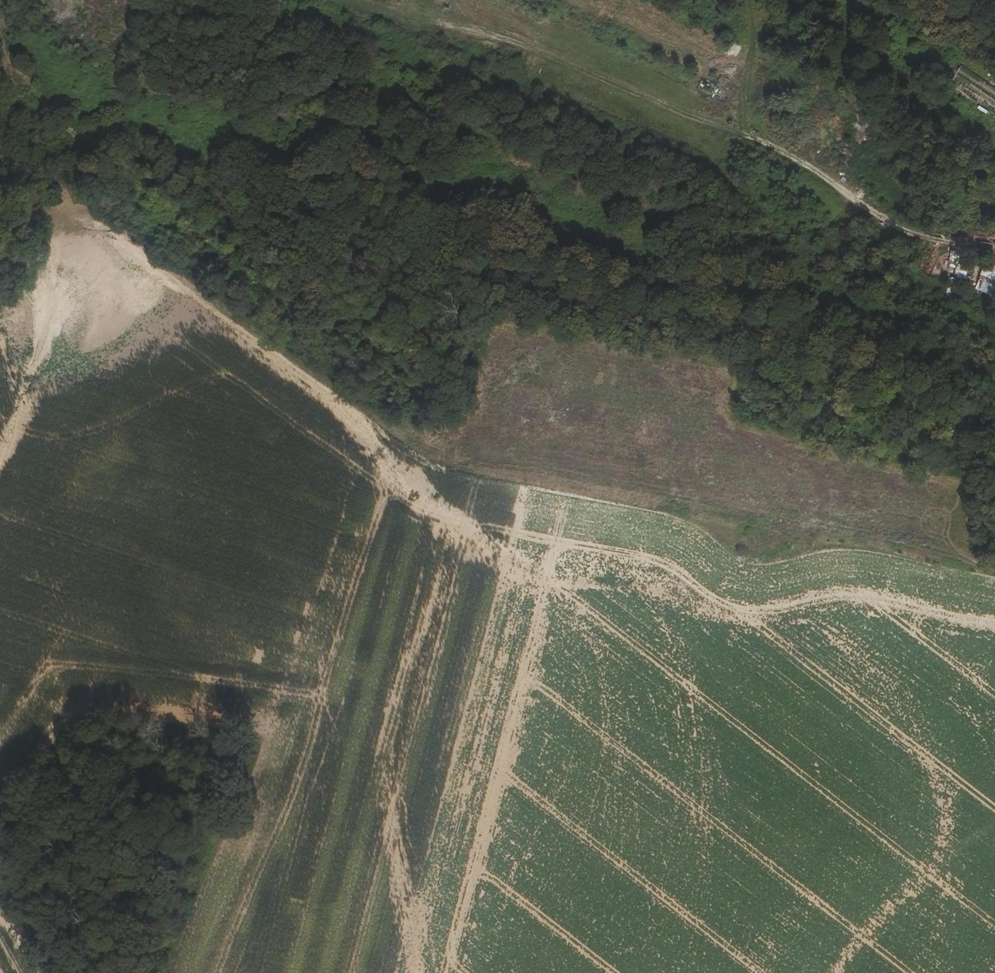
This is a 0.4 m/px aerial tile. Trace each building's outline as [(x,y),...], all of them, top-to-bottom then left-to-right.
[(994,299),(994,269),(985,265),(975,290),(994,299)]
